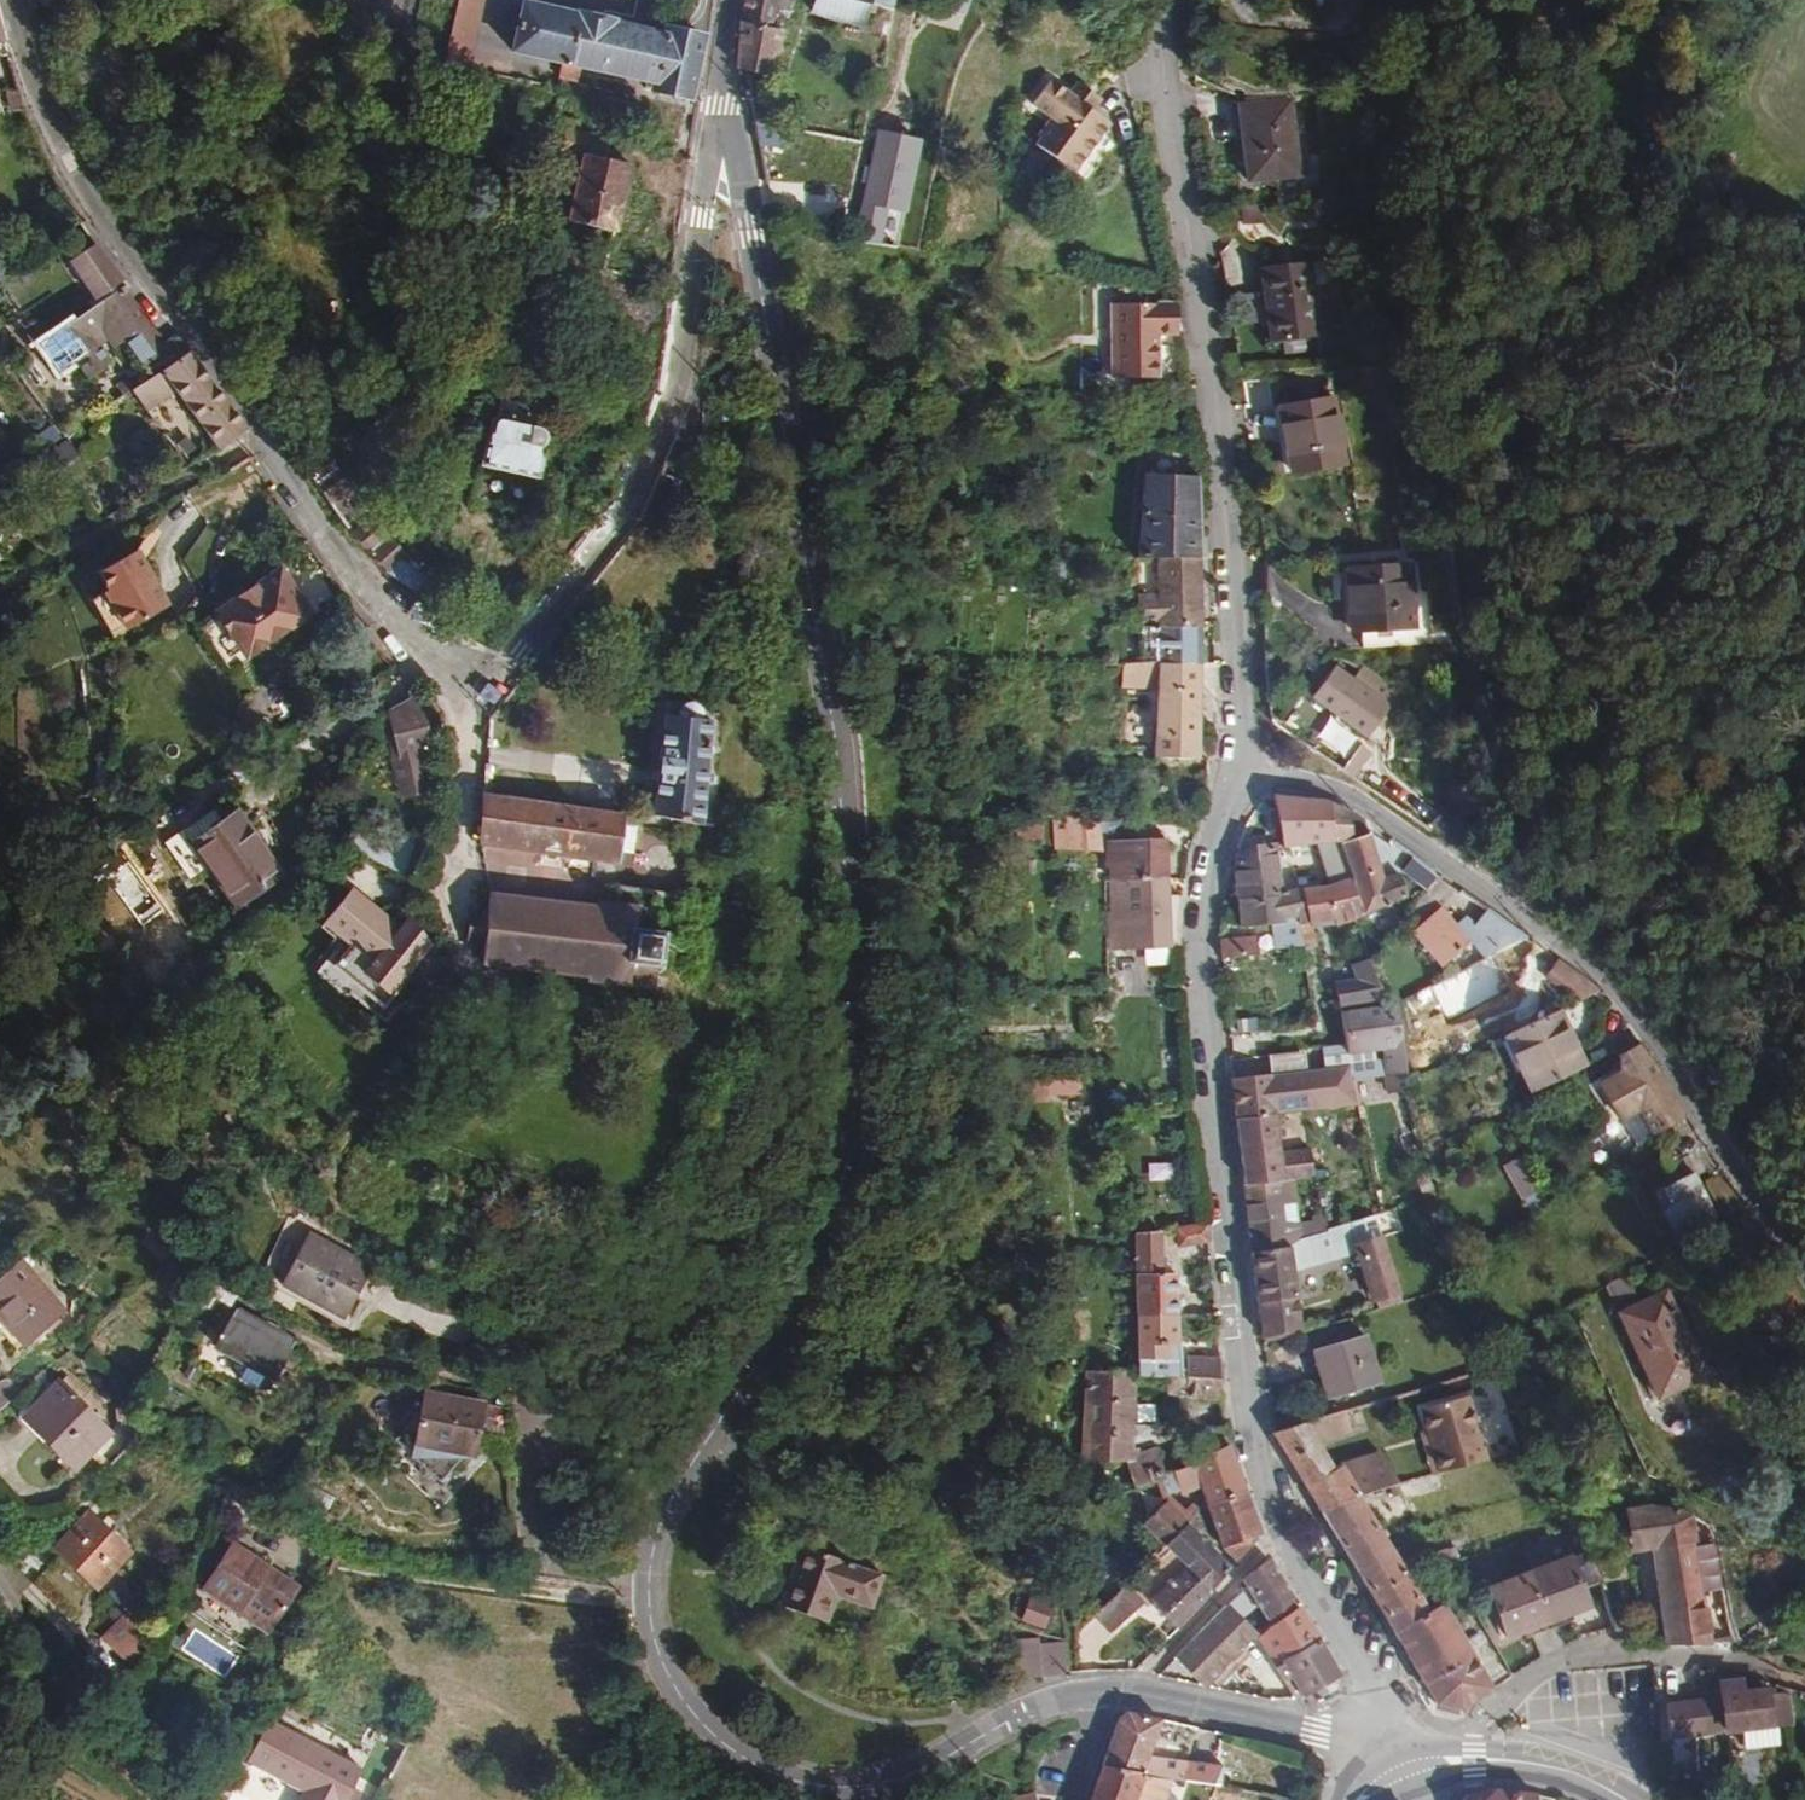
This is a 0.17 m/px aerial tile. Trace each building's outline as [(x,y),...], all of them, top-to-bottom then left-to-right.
[(446,64),(469,70),(476,51),(487,0),(460,0),(446,64)] [(494,0),(487,0),(476,51),(511,58),(513,51),(562,62),(558,77),(578,82),(581,66),(646,80),(645,88),(688,99),(701,44),(702,37),(666,29),(665,36),(613,24),(614,21),(578,12),(578,15),(523,3),(522,6),(494,0)] [(797,0),(745,0),(741,22),(789,29),(797,0)] [(809,5),(864,25),(871,13),(877,16),(881,6),(869,2),(869,0),(810,0),(809,5)] [(869,2),(881,6),(901,13),(904,0),(869,0),(869,2)] [(948,1),(974,8),(976,0),(949,0),(948,1)] [(8,55),(0,21),(0,58),(8,55)] [(771,71),(789,29),(741,22),(738,35),(736,68),(771,71)] [(1040,132),(1035,138),(1071,167),(1108,119),(1092,106),(1101,95),(1080,79),(1071,90),(1053,76),(1034,99),(1051,112),(1037,130),(1040,132)] [(5,92),(11,113),(23,110),(17,88),(5,92)] [(1300,176),(1292,100),(1240,106),(1248,181),(1300,176)] [(553,126),(576,132),(579,122),(556,117),(553,126)] [(754,123),(764,180),(768,180),(783,177),(778,148),(790,150),(794,131),(754,123)] [(610,140),(576,132),(553,126),(548,145),(582,153),(565,232),(578,235),(581,225),(614,232),(630,165),(604,159),(610,140)] [(862,203),(902,211),(917,142),(878,133),(862,203)] [(901,219),(902,211),(862,203),(861,210),(901,219)] [(64,204),(49,212),(58,228),(72,220),(64,204)] [(82,270),(95,262),(83,241),(69,249),(82,270)] [(1330,261),(1310,263),(1311,269),(1313,285),(1333,284),(1330,261)] [(1311,269),(1310,263),(1310,262),(1261,268),(1270,343),(1319,337),(1313,285),(1311,269)] [(169,347),(154,327),(124,287),(38,344),(58,372),(76,360),(88,380),(111,366),(97,347),(106,340),(113,350),(125,341),(144,366),(169,347)] [(1117,345),(1112,345),(1111,378),(1187,379),(1183,347),(1175,348),(1176,335),(1182,334),(1178,304),(1117,304),(1117,345)] [(1183,347),(1182,334),(1176,335),(1175,348),(1183,347)] [(189,352),(135,391),(130,394),(144,416),(178,391),(219,448),(247,430),(189,352)] [(130,394),(135,391),(128,380),(117,388),(124,397),(130,394)] [(1279,407),(1290,472),(1343,464),(1333,398),(1279,407)] [(501,399),(497,415),(525,421),(529,405),(501,399)] [(1343,417),(1356,415),(1355,405),(1341,407),(1343,417)] [(1283,474),(1290,472),(1279,407),(1272,408),(1283,474)] [(525,421),(497,415),(490,420),(480,466),(536,479),(543,447),(538,446),(541,444),(543,438),(542,434),(540,431),(533,430),(534,423),(525,421)] [(1157,558),(1200,559),(1197,477),(1196,445),(1144,446),(1136,558),(1157,558)] [(188,467),(172,448),(164,454),(164,465),(172,476),(188,467)] [(329,501),(341,492),(351,486),(339,469),(326,453),(304,469),(329,501)] [(352,509),(341,492),(329,501),(341,519),(352,509)] [(429,580),(401,560),(407,554),(366,508),(365,510),(360,503),(341,520),(351,534),(387,573),(419,595),(429,580)] [(645,523),(658,530),(666,512),(653,507),(645,523)] [(108,590),(104,592),(125,630),(129,628),(168,606),(137,551),(99,572),(108,590)] [(1138,627),(1140,627),(1157,625),(1158,625),(1201,627),(1200,559),(1157,558),(1158,598),(1137,598),(1138,627)] [(1346,569),(1350,632),(1361,631),(1363,648),(1431,643),(1429,627),(1413,627),(1409,565),(1346,569)] [(1340,632),(1350,632),(1346,569),(1335,570),(1340,632)] [(219,616),(246,656),(309,614),(280,570),(217,613),(219,616)] [(112,638),(125,630),(104,592),(91,600),(112,638)] [(228,668),(246,656),(219,616),(200,628),(228,668)] [(1201,627),(1158,625),(1157,625),(1140,627),(1141,662),(1158,661),(1158,663),(1201,664),(1201,627)] [(1158,661),(1141,662),(1127,662),(1122,663),(1122,687),(1157,688),(1154,758),(1199,759),(1201,664),(1158,663),(1158,661)] [(1376,725),(1388,708),(1370,694),(1379,682),(1361,669),(1352,681),(1334,668),(1313,696),(1368,737),(1376,725)] [(409,749),(402,748),(399,791),(426,792),(427,749),(426,722),(412,697),(388,709),(399,730),(409,749)] [(1391,705),(1388,708),(1376,725),(1387,734),(1401,712),(1391,705)] [(678,711),(676,715),(661,714),(650,816),(697,826),(698,820),(686,818),(688,805),(700,806),(701,800),(689,799),(690,786),(702,787),(703,781),(691,780),(693,766),(705,768),(705,762),(693,760),(695,748),(707,749),(708,744),(696,742),(698,728),(710,730),(711,722),(699,720),(699,718),(688,717),(686,713),(682,710),(678,711)] [(393,733),(402,748),(409,749),(399,730),(393,733)] [(1353,775),(1367,752),(1355,744),(1341,767),(1353,775)] [(538,850),(556,853),(614,861),(616,852),(630,854),(634,826),(619,823),(621,814),(481,794),(478,841),(538,850)] [(1325,801),(1273,796),(1282,844),(1284,847),(1288,847),(1318,844),(1339,841),(1359,838),(1350,811),(1325,801)] [(191,878),(210,866),(193,838),(224,819),(216,805),(166,836),(191,878)] [(193,838),(210,866),(233,904),(281,875),(240,809),(224,819),(193,838)] [(1111,869),(1111,880),(1168,878),(1166,838),(1162,838),(1162,830),(1134,832),(1131,831),(1130,819),(1072,817),(1054,816),(1056,851),(1083,851),(1083,833),(1110,832),(1108,869),(1111,869)] [(1042,843),(1041,817),(1018,817),(1017,843),(1042,843)] [(405,877),(412,853),(397,848),(361,829),(349,850),(405,877)] [(1372,876),(1355,880),(1363,915),(1367,913),(1368,919),(1392,910),(1390,901),(1405,897),(1399,875),(1384,880),(1370,834),(1359,838),(1372,876)] [(1318,844),(1320,850),(1330,885),(1355,880),(1339,841),(1318,844)] [(1290,855),(1320,850),(1318,844),(1288,847),(1290,855)] [(1242,847),(1246,897),(1281,892),(1277,855),(1271,845),(1242,847)] [(551,859),(556,853),(538,850),(542,857),(551,859)] [(1414,855),(1402,871),(1428,890),(1439,874),(1414,855)] [(1168,878),(1111,880),(1111,912),(1109,912),(1109,944),(1121,943),(1122,949),(1144,948),(1162,948),(1170,947),(1170,945),(1181,944),(1185,897),(1169,896),(1168,878)] [(1187,880),(1168,878),(1169,896),(1185,897),(1187,880)] [(1355,880),(1330,885),(1328,886),(1306,888),(1310,909),(1296,913),(1299,925),(1334,919),(1335,924),(1355,919),(1363,915),(1355,880)] [(395,925),(349,887),(319,925),(341,944),(321,970),(375,1017),(427,947),(404,914),(395,925)] [(486,894),(484,917),(480,940),(478,963),(582,976),(582,980),(619,987),(635,999),(647,1000),(651,965),(655,966),(659,930),(630,927),(632,905),(591,901),(590,906),(499,895),(500,889),(485,888),(486,894)] [(1281,892),(1246,897),(1248,914),(1249,927),(1268,925),(1277,924),(1277,929),(1299,925),(1296,913),(1310,909),(1306,888),(1281,892)] [(1465,902),(1444,925),(1466,946),(1481,959),(1520,941),(1527,937),(1483,897),(1472,909),(1465,902)] [(1444,925),(1437,906),(1404,934),(1436,971),(1466,946),(1444,925)] [(480,940),(484,917),(469,916),(466,939),(480,940)] [(1277,924),(1268,925),(1273,951),(1300,947),(1299,925),(1277,929),(1277,924)] [(1301,933),(1304,949),(1315,947),(1311,930),(1301,933)] [(1527,937),(1520,941),(1523,947),(1534,942),(1527,937)] [(1259,954),(1257,938),(1221,941),(1222,959),(1259,954)] [(1163,961),(1162,948),(1144,948),(1144,962),(1163,961)] [(1351,965),(1356,979),(1334,983),(1338,999),(1331,1000),(1333,1010),(1339,1006),(1383,999),(1371,959),(1351,965)] [(1560,960),(1547,978),(1579,1000),(1601,990),(1560,960)] [(1390,1005),(1336,1013),(1346,1043),(1348,1057),(1392,1051),(1403,1026),(1390,1005)] [(1558,1011),(1505,1036),(1532,1092),(1584,1066),(1558,1011)] [(1636,1109),(1653,1133),(1686,1116),(1662,1074),(1642,1040),(1604,1062),(1611,1074),(1588,1087),(1613,1124),(1636,1109)] [(1346,1043),(1321,1047),(1323,1061),(1348,1057),(1346,1043)] [(1324,1067),(1323,1061),(1321,1047),(1297,1051),(1299,1069),(1324,1067)] [(1348,1066),(1233,1082),(1244,1185),(1247,1184),(1282,1180),(1314,1177),(1309,1146),(1279,1151),(1274,1113),(1354,1102),(1348,1066)] [(1013,1074),(1014,1099),(1049,1097),(1049,1093),(1082,1092),(1080,1070),(1013,1074)] [(1638,1143),(1627,1126),(1591,1149),(1602,1166),(1638,1143)] [(1663,1210),(1673,1231),(1712,1212),(1694,1174),(1665,1187),(1674,1205),(1663,1210)] [(1247,1184),(1244,1185),(1252,1252),(1287,1245),(1290,1244),(1289,1232),(1282,1180),(1247,1184)] [(1435,1187),(1423,1191),(1425,1199),(1437,1195),(1435,1187)] [(1533,1214),(1551,1204),(1542,1189),(1525,1199),(1533,1214)] [(1290,1244),(1314,1236),(1327,1231),(1324,1220),(1289,1232),(1290,1244)] [(1177,1229),(1178,1246),(1207,1241),(1206,1224),(1177,1229)] [(279,1285),(340,1319),(368,1267),(306,1234),(303,1240),(287,1231),(272,1257),(282,1263),(289,1266),(279,1285)] [(1137,1316),(1176,1315),(1176,1312),(1175,1273),(1161,1274),(1160,1231),(1135,1232),(1135,1236),(1124,1236),(1124,1242),(1135,1242),(1137,1316)] [(1314,1236),(1290,1244),(1287,1245),(1252,1252),(1262,1337),(1301,1328),(1296,1297),(1321,1292),(1314,1236)] [(1357,1244),(1375,1301),(1399,1293),(1381,1236),(1357,1244)] [(0,1331),(0,1332),(14,1350),(62,1310),(20,1262),(0,1279),(0,1317),(6,1325),(0,1331)] [(347,1322),(340,1319),(279,1285),(289,1266),(282,1263),(268,1287),(343,1328),(347,1322)] [(1606,1285),(1619,1313),(1657,1398),(1701,1378),(1663,1293),(1637,1305),(1623,1276),(1606,1285)] [(237,1360),(272,1379),(278,1370),(281,1372),(281,1370),(292,1376),(301,1360),(287,1352),(293,1342),(234,1309),(214,1347),(237,1360)] [(1177,1350),(1176,1315),(1137,1316),(1138,1367),(1171,1366),(1171,1350),(1177,1350)] [(1329,1399),(1379,1385),(1364,1335),(1314,1350),(1329,1399)] [(1187,1359),(1187,1367),(1220,1380),(1220,1361),(1187,1359)] [(266,1390),(272,1379),(237,1360),(231,1370),(234,1376),(259,1390),(266,1390)] [(1163,1474),(1157,1449),(1128,1458),(1133,1369),(1088,1369),(1083,1461),(1124,1460),(1134,1486),(1163,1474)] [(6,1379),(0,1381),(0,1408),(19,1392),(6,1379)] [(59,1382),(23,1418),(43,1438),(40,1441),(69,1471),(85,1455),(102,1472),(129,1446),(112,1429),(102,1439),(66,1403),(73,1396),(59,1382)] [(424,1392),(413,1445),(472,1456),(482,1403),(424,1392)] [(1487,1455),(1471,1393),(1419,1406),(1435,1468),(1487,1455)] [(20,1421),(40,1441),(43,1438),(23,1418),(20,1421)] [(1320,1509),(1359,1497),(1408,1483),(1395,1462),(1352,1477),(1343,1461),(1331,1465),(1305,1422),(1274,1432),(1320,1509)] [(1205,1505),(1244,1489),(1223,1444),(1187,1462),(1170,1473),(1178,1495),(1194,1487),(1205,1505)] [(1205,1505),(1223,1548),(1225,1547),(1237,1561),(1250,1545),(1249,1538),(1260,1534),(1244,1489),(1205,1505)] [(1160,1545),(1184,1511),(1162,1495),(1137,1529),(1160,1545)] [(1407,1577),(1359,1497),(1320,1509),(1341,1544),(1371,1594),(1407,1577)] [(1634,1550),(1654,1547),(1649,1508),(1628,1511),(1634,1550)] [(1649,1508),(1654,1547),(1667,1643),(1735,1644),(1718,1518),(1649,1508)] [(1200,1534),(1208,1526),(1196,1512),(1166,1544),(1187,1567),(1150,1599),(1169,1621),(1164,1626),(1166,1627),(1163,1632),(1157,1627),(1146,1636),(1157,1650),(1209,1593),(1230,1568),(1200,1534)] [(54,1549),(95,1586),(127,1552),(87,1514),(54,1549)] [(297,1588),(279,1576),(278,1578),(266,1570),(268,1568),(232,1544),(203,1586),(268,1631),(297,1588)] [(824,1622),(834,1594),(869,1605),(880,1574),(803,1546),(781,1606),(824,1622)] [(1489,1590),(1507,1638),(1590,1607),(1583,1589),(1601,1584),(1589,1553),(1489,1590)] [(1243,1580),(1248,1586),(1268,1619),(1293,1599),(1269,1559),(1243,1580)] [(1427,1570),(1432,1580),(1452,1573),(1447,1564),(1427,1570)] [(279,1576),(268,1568),(266,1570),(278,1578),(279,1576)] [(1429,1611),(1407,1577),(1371,1594),(1394,1631),(1429,1611)] [(1126,1585),(1117,1594),(1130,1609),(1140,1600),(1126,1585)] [(1429,1611),(1394,1631),(1436,1702),(1460,1708),(1492,1689),(1448,1614),(1469,1602),(1463,1591),(1429,1611)] [(1133,1612),(1130,1609),(1117,1594),(1094,1615),(1110,1633),(1133,1612)] [(1049,1621),(1036,1617),(1040,1605),(1030,1601),(1022,1627),(1044,1632),(1049,1621)] [(1227,1604),(1175,1657),(1200,1686),(1203,1688),(1205,1686),(1253,1635),(1227,1604)] [(1258,1639),(1274,1666),(1318,1639),(1299,1608),(1273,1624),(1258,1639)] [(150,1638),(124,1613),(101,1637),(134,1669),(150,1638)] [(1016,1679),(1067,1674),(1064,1642),(1039,1644),(1038,1638),(1013,1640),(1016,1679)] [(1318,1639),(1274,1666),(1295,1702),(1339,1676),(1318,1639)] [(11,1656),(0,1644),(0,1667),(11,1656)] [(1721,1698),(1724,1731),(1790,1723),(1787,1694),(1781,1693),(1767,1694),(1766,1683),(1741,1685),(1741,1681),(1720,1683),(1721,1698)] [(1724,1731),(1721,1698),(1665,1705),(1669,1737),(1724,1731)] [(1118,1721),(1102,1765),(1171,1777),(1214,1785),(1214,1763),(1147,1756),(1160,1720),(1126,1712),(1118,1721)] [(352,1789),(362,1769),(268,1720),(232,1787),(256,1799),(346,1799),(352,1789)] [(1660,1773),(1671,1772),(1668,1742),(1657,1743),(1660,1773)] [(1156,1792),(1165,1793),(1171,1777),(1102,1765),(1090,1799),(1153,1799),(1156,1792)] [(1212,1796),(1236,1799),(1238,1799),(1241,1790),(1215,1785),(1212,1796)] [(352,1789),(346,1799),(357,1799),(360,1793),(352,1789)]
